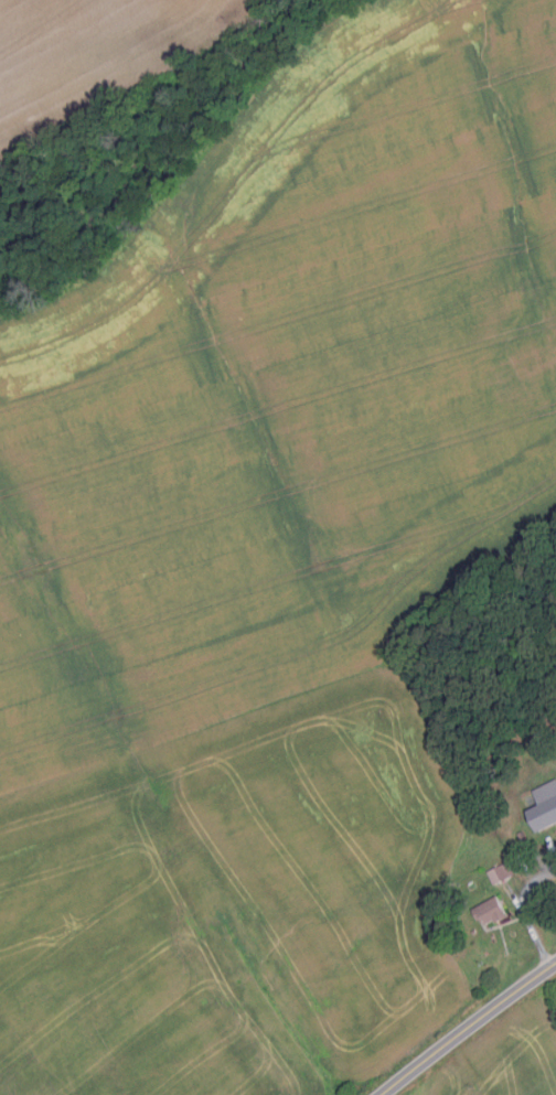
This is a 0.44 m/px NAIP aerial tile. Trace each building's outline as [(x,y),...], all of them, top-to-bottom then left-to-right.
[(532,790),(539,804),(527,809),(537,831),(555,822),(555,779),(532,790)] [(494,883),(488,871),(514,858),(521,870),(494,883)] [(500,894),(510,913),(487,925),(477,908),(500,894)]
